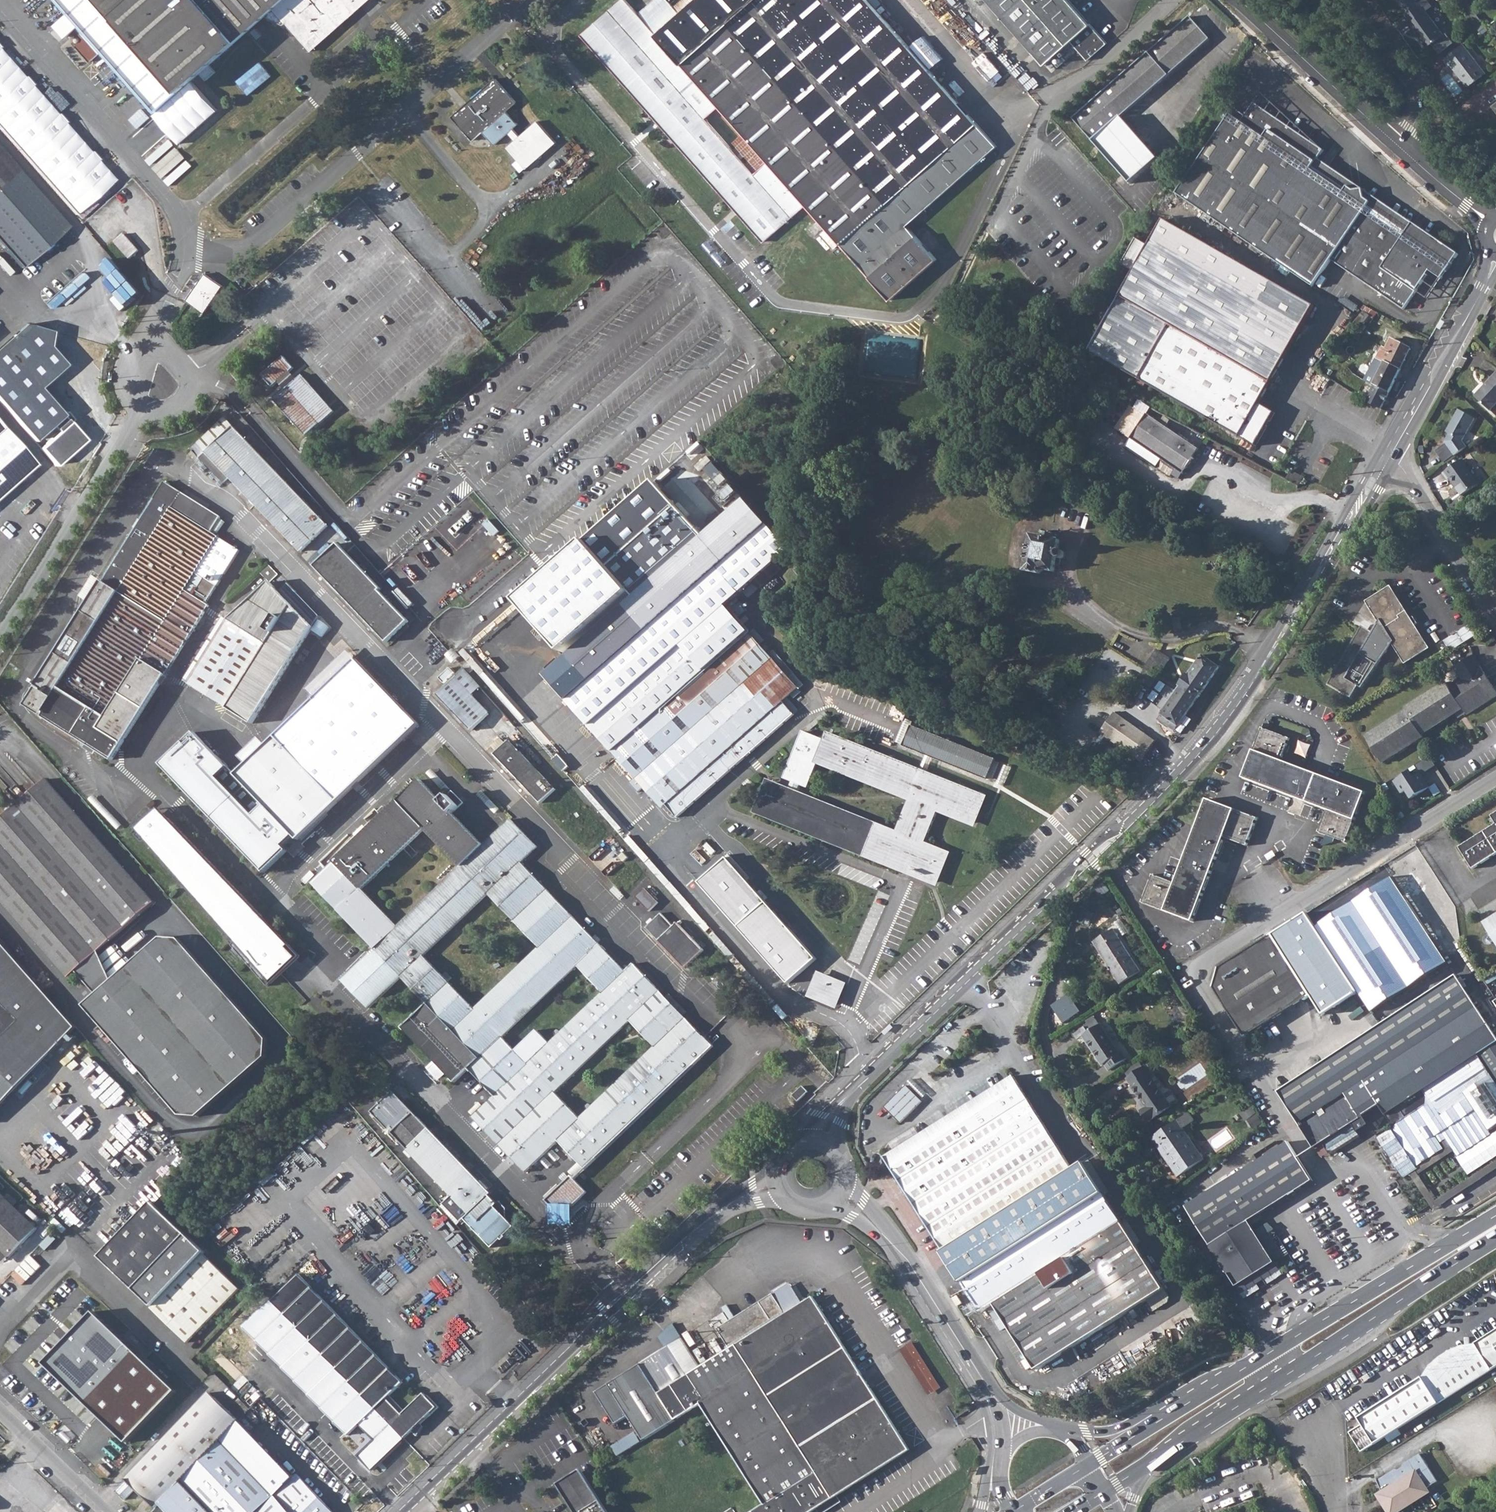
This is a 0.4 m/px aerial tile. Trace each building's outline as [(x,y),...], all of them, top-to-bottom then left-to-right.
[(54,0),(39,0),(20,18),(37,39),(64,11),(54,0)] [(67,14),(78,24),(157,112),(264,19),(286,29),(310,54),(349,18),(359,9),(369,0),(55,0),(67,14)] [(656,34),(651,28),(626,0),(620,0),(580,35),(655,120),(659,124),(734,209),(738,213),(764,243),(807,205),(827,228),(834,235),(883,293),(893,266),(914,279),(937,259),(907,225),(996,146),(867,0),(695,0),(656,34)] [(1020,37),(1034,53),(1044,65),(1071,41),(1090,62),(1109,46),(1069,0),(987,0),(1020,37)] [(1426,10),(1408,23),(1418,36),(1420,35),(1427,45),(1443,34),(1426,10)] [(1195,30),(1199,27),(1191,18),(1075,119),(1131,185),(1159,160),(1122,117),(1211,40),(1203,31),(1199,35),(1195,30)] [(1463,43),(1444,58),(1449,65),(1451,64),(1468,86),(1486,72),(1463,43)] [(1109,46),(1090,62),(1091,63),(1110,46),(1109,46)] [(0,73),(0,122),(26,151),(63,118),(13,61),(0,73)] [(250,95),(274,75),(262,61),(238,80),(250,95)] [(114,70),(87,94),(123,135),(150,112),(114,70)] [(503,150),(525,173),(558,147),(537,120),(519,135),(512,128),(518,124),(507,111),(517,102),(496,77),(451,116),(473,141),(483,132),(494,144),(508,132),(515,139),(503,150)] [(1233,115),(1179,194),(1315,287),(1332,261),(1404,310),(1416,293),(1431,272),(1442,280),(1458,255),(1414,225),(1407,234),(1369,208),(1372,204),(1366,200),(1364,190),(1355,192),(1349,188),(1345,192),(1312,170),(1319,160),(1325,152),(1256,105),(1247,117),(1243,122),(1233,115)] [(33,155),(75,203),(114,170),(73,121),(33,155)] [(20,268),(67,226),(0,150),(0,244),(20,268)] [(1164,219),(1120,296),(1270,382),(1315,305),(1164,219)] [(124,233),(112,242),(129,261),(139,251),(124,233)] [(128,308),(144,294),(113,258),(102,267),(113,279),(107,283),(128,308)] [(893,266),(883,293),(890,300),(914,279),(893,266)] [(204,312),(222,285),(205,273),(186,300),(192,304),(187,311),(196,317),(201,310),(204,312)] [(1270,382),(1120,296),(1089,350),(1255,445),(1274,411),(1259,403),(1270,382)] [(1369,315),(1363,310),(1353,322),(1357,326),(1361,322),(1363,323),(1369,315)] [(1446,322),(1442,320),(1437,328),(1439,329),(1441,330),(1446,322)] [(1374,382),(1365,399),(1381,409),(1411,349),(1391,338),(1386,347),(1383,346),(1365,380),(1370,383),(1372,380),(1374,382)] [(272,387),(280,380),(288,373),(294,368),(284,357),(263,376),(272,387)] [(15,421),(33,441),(51,424),(57,431),(39,448),(52,464),(82,437),(66,419),(69,417),(54,397),(50,392),(44,387),(35,381),(33,382),(16,364),(0,378),(0,382),(20,403),(27,397),(34,405),(15,421)] [(1474,396),(1489,410),(1495,403),(1495,373),(1474,396)] [(295,381),(288,388),(274,400),(306,437),(335,411),(303,375),(295,381)] [(1444,443),(1454,456),(1466,447),(1462,442),(1473,423),(1464,414),(1465,413),(1458,409),(1445,433),(1449,435),(1444,443)] [(1465,413),(1464,414),(1473,423),(1475,420),(1465,413)] [(1147,414),(1130,438),(1182,473),(1199,449),(1147,414)] [(197,443),(206,452),(212,459),(221,468),(301,552),(323,531),(328,536),(333,531),(317,514),(321,510),(315,503),(310,507),(294,489),(286,482),(292,477),(285,469),(279,474),(276,471),(233,426),(225,417),(197,443)] [(35,465),(0,425),(0,496),(35,465)] [(1462,459),(1443,473),(1448,479),(1450,478),(1462,495),(1480,484),(1462,459)] [(717,499),(730,514),(746,500),(713,463),(705,470),(724,492),(717,499)] [(1290,470),(1286,478),(1299,485),(1304,477),(1290,470)] [(112,760),(166,675),(168,671),(209,605),(206,604),(240,550),(212,531),(221,516),(165,481),(103,581),(101,580),(37,683),(44,687),(42,690),(40,689),(37,694),(32,691),(29,696),(31,705),(43,712),(43,711),(46,713),(44,717),(112,760)] [(654,581),(625,607),(648,632),(568,702),(662,808),(666,805),(677,818),(794,715),(783,701),(799,688),(760,643),(759,641),(743,624),(740,620),(739,619),(729,607),(727,605),(753,582),(781,557),(790,550),(770,527),(746,500),(730,514),(654,581)] [(658,531),(602,581),(623,605),(679,556),(658,531)] [(1032,533),(1024,571),(1038,574),(1044,569),(1054,572),(1057,557),(1062,558),(1064,558),(1066,556),(1066,554),(1066,552),(1064,551),(1059,549),(1060,539),(1032,533)] [(338,543),(315,566),(387,642),(409,621),(380,591),(382,589),(338,543)] [(261,571),(270,582),(278,575),(268,564),(261,571)] [(549,619),(575,595),(556,575),(530,599),(549,619)] [(230,619),(189,684),(209,697),(252,723),(313,626),(288,600),(297,592),(289,583),(280,591),(270,582),(230,619)] [(1428,648),(1390,587),(1368,601),(1380,621),(1372,634),(1364,629),(1357,640),(1355,638),(1327,683),(1350,697),(1358,685),(1361,687),(1384,650),(1385,647),(1385,644),(1384,642),(1383,640),(1382,640),(1381,639),(1389,634),(1406,662),(1428,648)] [(1451,650),(1477,635),(1471,624),(1445,640),(1451,650)] [(481,655),(482,655),(514,692),(515,693),(531,679),(497,640),(481,655)] [(1170,658),(1159,650),(1138,678),(1150,686),(1170,658)] [(1173,723),(1178,727),(1220,666),(1203,654),(1189,674),(1187,673),(1180,683),(1181,684),(1158,718),(1170,726),(1173,723)] [(1473,655),(1453,667),(1461,679),(1449,687),(1446,681),(1404,707),(1406,709),(1365,735),(1382,762),(1422,736),(1421,734),(1455,712),(1458,717),(1465,712),(1466,714),(1495,694),(1495,691),(1473,655)] [(356,658),(237,773),(197,731),(162,765),(265,872),(419,723),(356,658)] [(449,667),(439,677),(444,683),(454,673),(449,667)] [(472,696),(481,687),(463,669),(437,693),(471,730),(489,714),(472,696)] [(893,705),(888,715),(903,721),(908,711),(893,705)] [(1115,712),(1100,732),(1141,761),(1156,740),(1115,712)] [(902,746),(925,755),(931,757),(985,779),(986,779),(994,759),(993,758),(911,725),(902,746)] [(1260,727),(1241,778),(1326,810),(1318,833),(1346,843),(1364,793),(1280,761),(1288,738),(1260,727)] [(796,793),(788,790),(769,782),(757,811),(900,867),(901,863),(915,869),(914,873),(935,881),(946,853),(924,844),(938,810),(972,823),(984,795),(979,793),(925,771),(919,769),(829,732),(826,739),(802,731),(784,777),(792,780),(800,783),(807,786),(817,760),(911,798),(897,833),(796,793)] [(500,737),(491,745),(497,751),(494,754),(540,803),(555,789),(509,740),(506,743),(500,737)] [(558,755),(554,759),(564,771),(569,767),(558,755)] [(1409,770),(1393,780),(1401,793),(1405,790),(1411,799),(1429,787),(1419,773),(1413,777),(1409,770)] [(499,1093),(474,1118),(526,1172),(557,1141),(583,1167),(712,1046),(633,964),(626,971),(522,862),(538,847),(511,819),(484,845),(453,812),(463,802),(453,791),(442,801),(420,778),(313,883),(375,949),(343,980),(370,1008),(402,978),(426,1004),(402,1027),(455,1083),(469,1069),(491,1092),(494,1089),(499,1093)] [(69,976),(98,951),(136,918),(154,902),(54,788),(27,812),(19,803),(0,819),(0,897),(69,976)] [(1151,875),(1141,903),(1192,921),(1223,838),(1245,846),(1256,818),(1205,799),(1174,884),(1151,875)] [(1389,807),(1384,810),(1388,816),(1393,813),(1389,807)] [(160,810),(137,830),(236,942),(247,955),(243,958),(250,966),(254,963),(262,972),(259,976),(268,987),(272,983),(287,968),(283,963),(292,954),(260,920),(263,917),(160,810)] [(1457,847),(1471,869),(1495,853),(1495,811),(1489,816),(1494,824),(1457,847)] [(728,858),(699,884),(790,987),(818,959),(728,858)] [(1445,962),(1389,877),(1313,926),(1356,991),(1369,1011),(1445,962)] [(634,878),(623,888),(627,893),(638,882),(634,878)] [(665,896),(652,881),(636,896),(650,911),(665,896)] [(1077,906),(1073,920),(1083,924),(1087,910),(1077,906)] [(1303,912),(1269,933),(1309,997),(1319,1013),(1356,991),(1313,926),(1303,912)] [(646,928),(678,961),(685,968),(704,950),(698,944),(677,923),(673,926),(661,913),(646,928)] [(1486,924),(1495,941),(1495,918),(1486,924)] [(1113,930),(1094,942),(1121,984),(1140,972),(1113,930)] [(1256,944),(1220,967),(1213,988),(1246,1037),(1309,997),(1269,933),(1256,944)] [(96,994),(83,1005),(180,1115),(197,1116),(266,1056),(267,1038),(178,938),(161,937),(112,980),(96,994)] [(1418,1171),(1421,1169),(1420,1167),(1447,1149),(1442,1143),(1449,1138),(1444,1132),(1451,1127),(1440,1110),(1467,1093),(1470,1097),(1492,1130),(1495,1127),(1495,1036),(1477,1006),(1475,1004),(1466,991),(1455,974),(1423,996),(1278,1091),(1288,1107),(1299,1123),(1345,1093),(1347,1097),(1301,1126),(1314,1146),(1322,1141),(1331,1154),(1360,1135),(1358,1131),(1366,1126),(1360,1117),(1364,1115),(1365,1114),(1380,1104),(1393,1125),(1391,1126),(1418,1171)] [(819,975),(811,995),(835,1005),(843,985),(819,975)] [(1054,1004),(1065,1023),(1084,1013),(1073,994),(1054,1004)] [(19,1021),(0,1003),(0,1041),(19,1021)] [(1087,1033),(1083,1036),(1102,1065),(1104,1063),(1109,1070),(1126,1058),(1121,1052),(1119,1053),(1100,1024),(1099,1025),(1095,1020),(1084,1028),(1087,1033)] [(892,1029),(890,1026),(883,1032),(885,1034),(886,1035),(892,1029)] [(1139,1069),(1130,1076),(1128,1078),(1147,1106),(1141,1110),(1149,1121),(1171,1106),(1151,1078),(1155,1076),(1151,1070),(1143,1075),(1139,1069)] [(1045,1126),(1040,1119),(1013,1076),(885,1156),(982,1312),(995,1304),(1036,1370),(1163,1288),(1084,1163),(1072,1170),(1045,1126)] [(884,1106),(900,1122),(922,1101),(906,1085),(884,1106)] [(802,1086),(793,1095),(798,1101),(808,1092),(802,1086)] [(392,1133),(429,1172),(452,1196),(441,1207),(458,1226),(465,1219),(493,1248),(514,1227),(494,1206),(497,1203),(490,1195),(492,1193),(397,1090),(374,1110),(391,1129),(394,1126),(397,1129),(392,1133)] [(1188,1112),(1152,1136),(1168,1160),(1173,1157),(1184,1173),(1204,1158),(1182,1128),(1193,1120),(1188,1112)] [(1288,1141),(1275,1149),(1278,1154),(1288,1147),(1303,1171),(1307,1171),(1288,1141)] [(1278,1154),(1275,1149),(1186,1205),(1236,1286),(1275,1261),(1250,1219),(1306,1184),(1307,1185),(1313,1181),(1307,1171),(1303,1171),(1288,1147),(1278,1154)] [(571,1175),(545,1199),(553,1207),(553,1213),(561,1222),(568,1216),(568,1209),(586,1192),(571,1175)] [(9,1257),(37,1228),(0,1192),(0,1248),(9,1257)] [(103,1258),(139,1289),(189,1232),(153,1200),(133,1224),(119,1212),(105,1227),(119,1240),(103,1258)] [(151,1307),(171,1326),(179,1333),(187,1341),(238,1287),(201,1252),(151,1307)] [(301,1276),(273,1302),(246,1328),(349,1435),(359,1425),(374,1440),(358,1456),(372,1470),(404,1438),(419,1423),(421,1424),(439,1407),(428,1395),(427,1396),(424,1393),(404,1411),(390,1396),(403,1383),(301,1276)] [(717,1328),(724,1339),(728,1346),(784,1311),(773,1293),(717,1328)] [(700,1367),(682,1336),(642,1360),(678,1418),(702,1403),(765,1503),(752,1511),(812,1511),(910,1450),(824,1313),(827,1311),(823,1306),(821,1307),(813,1296),(700,1367)] [(1475,1343),(1492,1369),(1495,1366),(1495,1330),(1475,1343)] [(931,1395),(943,1387),(913,1341),(901,1349),(931,1395)] [(1475,1343),(1421,1376),(1439,1404),(1492,1369),(1475,1343)] [(644,1439),(678,1418),(642,1360),(598,1390),(616,1424),(630,1415),(644,1439)] [(1439,1404),(1421,1376),(1358,1417),(1362,1424),(1350,1432),(1363,1452),(1439,1404)] [(127,1480),(156,1508),(160,1503),(239,1421),(209,1393),(127,1480)] [(160,1503),(169,1511),(333,1511),(297,1475),(239,1421),(160,1503)] [(620,1456),(643,1441),(637,1431),(614,1446),(620,1456)] [(350,1443),(359,1451),(369,1441),(359,1432),(350,1443)] [(1380,1480),(1385,1488),(1390,1500),(1385,1503),(1391,1511),(1398,1511),(1433,1491),(1430,1486),(1440,1480),(1423,1453),(1407,1462),(1406,1466),(1399,1470),(1397,1469),(1380,1480)] [(560,1487),(576,1511),(608,1511),(583,1473),(581,1469),(558,1484),(560,1487)]
